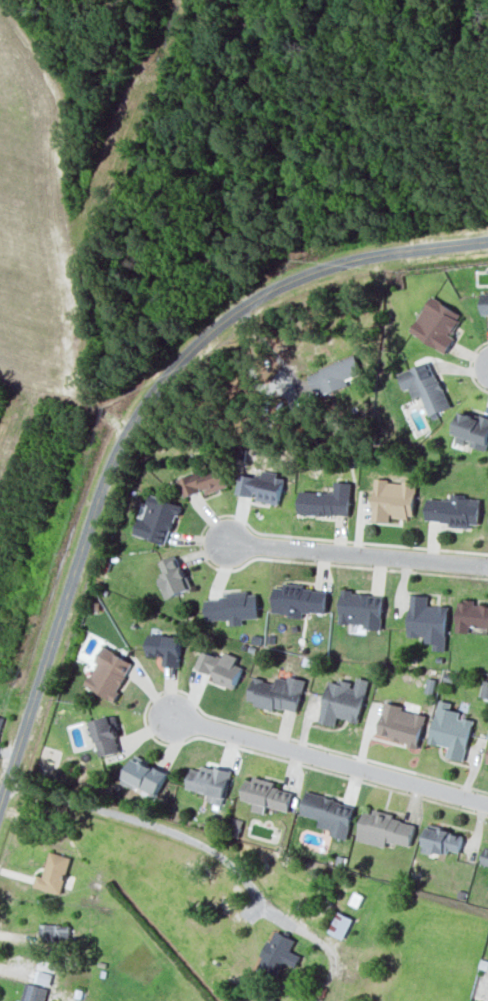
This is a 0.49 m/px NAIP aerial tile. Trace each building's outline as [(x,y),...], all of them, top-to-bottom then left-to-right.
[(410,330),(445,353),(455,338),(450,334),(462,315),(432,295),(410,330)] [(309,374),(316,396),(348,385),(346,379),(356,376),(349,356),(318,367),(319,371),(309,374)] [(429,415),(449,407),(432,360),(398,372),(405,390),(410,388),(414,398),(421,395),(429,415)] [(468,445),(468,444),(487,450),(487,417),(462,409),(453,441),(468,445)] [(228,486),(221,464),(178,479),(184,496),(204,489),(206,494),(228,486)] [(255,500),(279,504),(284,475),(263,471),(262,477),(240,473),(236,494),(255,497),(255,500)] [(414,518),(417,482),(375,479),(372,520),(390,521),(390,516),(414,518)] [(350,516),(352,482),(334,481),(334,492),(300,490),(299,513),(350,516)] [(133,534),(168,545),(181,504),(150,494),(147,504),(143,502),(133,534)] [(482,498),(451,494),(450,500),(428,497),(425,521),(470,526),(470,523),(479,524),(482,498)] [(191,588),(177,554),(159,561),(164,572),(158,575),(168,598),(191,588)] [(273,612),(298,614),(298,611),(326,613),(328,590),(305,588),(305,583),(283,582),(283,587),(275,586),(273,612)] [(257,593),(249,594),(249,590),(226,591),(227,598),(205,598),(206,619),(230,618),(230,625),(243,624),(243,618),(258,617),(257,593)] [(340,623),(364,624),(364,628),(382,629),(383,594),(341,592),(340,623)] [(446,650),(448,606),(428,604),(428,595),(410,594),(408,636),(423,637),(423,642),(433,643),(433,649),(446,650)] [(469,632),(470,626),(487,626),(487,605),(475,605),(475,601),(458,600),(457,631),(469,632)] [(180,666),(182,635),(149,633),(148,655),(163,656),(163,665),(180,666)] [(135,663),(106,646),(84,683),(113,700),(135,663)] [(234,688),(242,668),(235,665),(238,655),(226,651),(223,658),(202,649),(195,667),(215,675),(213,680),(234,688)] [(305,679),(289,676),(288,679),(276,676),(274,681),(253,677),(251,691),(257,692),(255,704),(298,713),(305,679)] [(358,722),(369,679),(356,676),(354,685),(329,679),(319,721),(336,725),(337,717),(358,722)] [(429,742),(449,747),(446,756),(464,760),(474,720),(459,716),(460,711),(450,709),(452,702),(439,699),(429,742)] [(426,712),(385,704),(378,737),(419,745),(426,712)] [(121,752),(115,715),(92,720),(98,756),(121,752)] [(124,779),(158,794),(168,771),(134,757),(124,779)] [(187,789),(214,794),(212,803),(225,804),(230,769),(202,765),(201,769),(190,768),(187,789)] [(275,781),(254,776),(248,801),(254,802),(252,810),(264,813),(266,806),(289,811),(294,791),(274,786),(275,781)] [(241,799),(248,800),(252,780),(245,779),(241,799)] [(348,838),(355,803),(305,793),(301,814),(319,818),(318,827),(330,830),(329,835),(348,838)] [(357,839),(386,846),(387,840),(410,846),(416,821),(374,811),(373,814),(364,812),(357,839)] [(422,849),(447,856),(449,849),(459,852),(464,833),(429,824),(422,849)] [(71,857),(50,851),(43,876),(37,874),(33,886),(61,893),(71,857)] [(40,923),(39,939),(69,940),(70,924),(40,923)] [(284,961),(296,966),(301,955),(291,950),(296,939),(274,929),(256,969),(277,978),(284,961)] [(53,963),(37,960),(35,969),(18,965),(15,978),(25,980),(20,1000),(44,1000),(53,963)]
